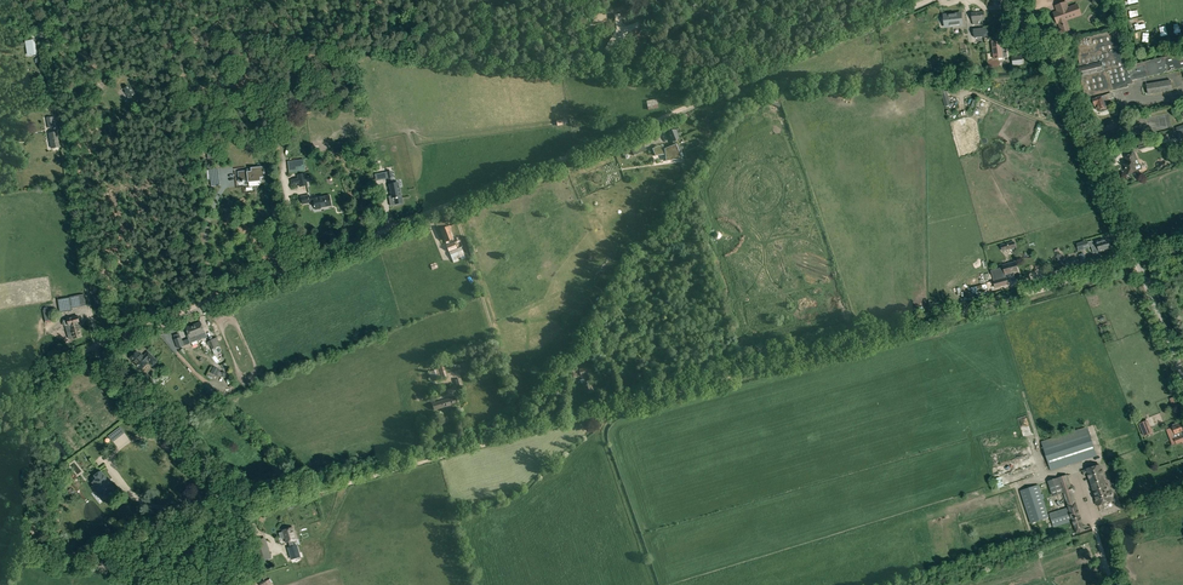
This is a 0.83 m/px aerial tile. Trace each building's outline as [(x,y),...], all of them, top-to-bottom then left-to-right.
[(1081,16),(1079,12),(1077,5),(1067,8),(1066,3),(1059,6),(1062,14),(1056,16),(1062,33),(1069,30),(1066,21),(1081,16)] [(985,20),(984,11),(972,13),(973,21),(973,25),(978,24),(978,21),(985,20)] [(960,13),(944,15),(945,27),(962,25),(960,13)] [(620,17),(615,18),(617,29),(608,44),(615,48),(624,34),(639,28),(637,23),(625,27),(624,27),(622,26),(620,17)] [(973,30),(974,37),(989,36),(988,29),(973,30)] [(1160,74),(1182,69),(1182,74),(1182,53),(1160,58),(1129,66),(1120,30),(1073,41),(1080,68),(1078,69),(1082,82),(1080,82),(1084,98),(1111,91),(1128,87),(1128,85),(1133,83),(1132,81),(1160,74)] [(35,56),(33,41),(25,42),(25,46),(27,46),(28,53),(30,53),(30,56),(35,56)] [(1006,48),(999,48),(998,41),(992,42),(994,59),(1007,57),(1006,48)] [(1171,80),(1146,85),(1148,95),(1172,91),(1171,80)] [(951,105),(947,91),(956,90),(955,82),(940,84),(941,92),(945,107),(951,105)] [(136,94),(131,88),(130,88),(128,86),(124,88),(123,87),(117,92),(126,103),(131,99),(130,98),(136,94)] [(1104,109),(1105,111),(1108,110),(1108,107),(1106,102),(1108,102),(1108,101),(1113,98),(1112,93),(1093,100),(1095,107),(1096,106),(1098,111),(1104,109)] [(673,146),(673,148),(666,151),(666,152),(664,152),(663,145),(654,149),(656,155),(664,154),(666,154),(667,158),(675,157),(675,159),(682,158),(679,152),(682,151),(679,145),(677,146),(676,145),(675,140),(679,138),(678,135),(681,134),(678,129),(676,130),(669,133),(673,141),(674,146),(673,146)] [(58,132),(49,134),(52,148),(60,147),(58,132)] [(1143,138),(1137,139),(1139,150),(1153,146),(1152,140),(1144,142),(1143,138)] [(646,150),(643,143),(631,149),(634,155),(646,150)] [(1124,170),(1126,175),(1127,175),(1128,176),(1130,176),(1132,175),(1132,174),(1132,173),(1136,171),(1141,169),(1142,167),(1141,164),(1139,163),(1135,153),(1125,157),(1128,163),(1125,165),(1126,169),(1124,170)] [(287,161),(289,173),(294,172),(305,172),(304,159),(293,160),(287,161)] [(238,172),(239,182),(248,181),(248,182),(260,181),(259,177),(264,177),(263,167),(251,169),(252,172),(248,173),(247,171),(238,172)] [(306,176),(305,173),(297,175),(297,178),(292,180),(293,185),(298,183),(299,187),(308,186),(307,182),(313,181),(312,175),(306,176)] [(219,175),(209,176),(210,186),(220,185),(219,175)] [(391,196),(388,196),(390,206),(397,205),(396,203),(403,202),(400,188),(398,188),(397,183),(393,183),(392,179),(389,180),(390,184),(389,184),(391,196)] [(314,202),(315,210),(321,209),(320,208),(332,206),(330,196),(310,200),(310,197),(309,195),(301,196),(302,204),(314,202)] [(452,231),(450,226),(441,230),(446,242),(453,239),(450,231),(452,231)] [(1002,251),(1016,248),(1014,241),(1001,245),(1002,251)] [(1099,253),(1104,251),(1103,250),(1110,248),(1108,241),(1097,244),(1093,245),(1092,241),(1088,242),(1087,241),(1077,244),(1078,250),(1089,247),(1091,246),(1093,253),(1099,251),(1099,253)] [(447,246),(449,252),(457,248),(454,242),(447,246)] [(466,258),(461,247),(449,252),(454,263),(459,260),(458,259),(461,257),(461,259),(466,258)] [(1066,258),(1063,259),(1064,264),(1067,264),(1068,267),(1077,264),(1075,258),(1066,260),(1066,258)] [(1003,266),(1004,268),(1005,274),(1006,275),(1018,271),(1015,262),(1003,266)] [(1007,285),(1004,275),(1005,274),(1004,268),(1002,268),(991,271),(996,288),(1007,285)] [(982,285),(971,288),(973,294),(983,291),(982,285)] [(84,294),(70,297),(65,298),(58,299),(60,313),(72,311),(72,307),(86,304),(84,294)] [(44,310),(43,310),(46,323),(56,321),(54,308),(48,309),(48,308),(47,307),(44,308),(43,309),(44,310)] [(74,339),(81,337),(79,329),(82,329),(82,327),(82,325),(80,323),(79,323),(77,316),(63,319),(62,323),(63,325),(65,327),(68,338),(69,338),(69,339),(73,338),(74,339)] [(204,332),(200,323),(194,325),(196,330),(195,331),(197,335),(199,340),(201,339),(199,334),(204,332)] [(185,330),(190,343),(199,340),(197,335),(195,331),(196,330),(194,325),(186,328),(186,329),(185,330)] [(171,335),(177,349),(184,346),(178,332),(171,335)] [(214,354),(222,351),(216,337),(212,338),(213,339),(207,341),(208,346),(211,345),(214,354)] [(148,361),(153,365),(156,361),(148,353),(144,357),(141,354),(140,355),(137,352),(130,359),(141,369),(148,361)] [(471,357),(455,362),(454,362),(452,363),(453,364),(454,364),(455,368),(472,363),(471,357)] [(611,370),(609,362),(600,365),(602,372),(611,370)] [(432,382),(441,379),(447,377),(444,366),(437,368),(438,369),(429,372),(432,382)] [(586,394),(593,392),(591,381),(586,383),(585,376),(592,374),(590,366),(579,369),(581,377),(582,380),(580,380),(581,384),(583,384),(586,394)] [(232,376),(226,379),(229,385),(234,382),(232,376)] [(455,380),(457,388),(463,386),(461,378),(455,380)] [(456,397),(433,403),(435,410),(458,403),(456,397)] [(188,420),(183,425),(190,432),(195,428),(188,420)] [(1139,424),(1144,436),(1153,433),(1148,420),(1139,424)] [(1182,431),(1182,425),(1182,423),(1177,424),(1177,423),(1172,425),(1173,426),(1172,427),(1170,428),(1176,444),(1182,442),(1182,436),(1181,431),(1182,431)] [(1041,442),(1051,471),(1097,456),(1087,427),(1041,442)] [(1176,444),(1170,428),(1166,430),(1172,446),(1176,444)] [(60,433),(70,453),(77,450),(67,430),(60,433)] [(996,472),(1009,470),(1007,463),(995,465),(996,472)] [(1098,505),(1102,504),(1102,505),(1104,506),(1107,505),(1108,504),(1107,502),(1113,501),(1108,486),(1107,486),(1100,465),(1087,469),(1086,469),(1082,470),(1083,475),(1088,474),(1096,501),(1095,501),(1095,502),(1096,505),(1097,505),(1098,505)] [(92,487),(101,498),(104,496),(114,489),(110,484),(111,482),(109,480),(108,481),(100,472),(95,476),(97,479),(93,482),(95,485),(92,487)] [(1000,486),(1007,484),(1004,474),(997,476),(1000,486)] [(1068,507),(1072,522),(1076,533),(1085,530),(1076,503),(1073,493),(1074,493),(1076,490),(1075,487),(1071,486),(1067,475),(1058,477),(1058,478),(1047,481),(1052,497),(1063,493),(1068,507)] [(1049,517),(1038,485),(1020,491),(1030,523),(1049,517)] [(1058,510),(1049,513),(1054,528),(1072,522),(1068,507),(1058,510)] [(296,545),(294,546),(293,540),(296,540),(292,527),(282,530),(286,542),(288,542),(289,547),(287,548),(290,559),(299,556),(296,545)] [(266,544),(254,548),(258,562),(270,558),(266,544)]
